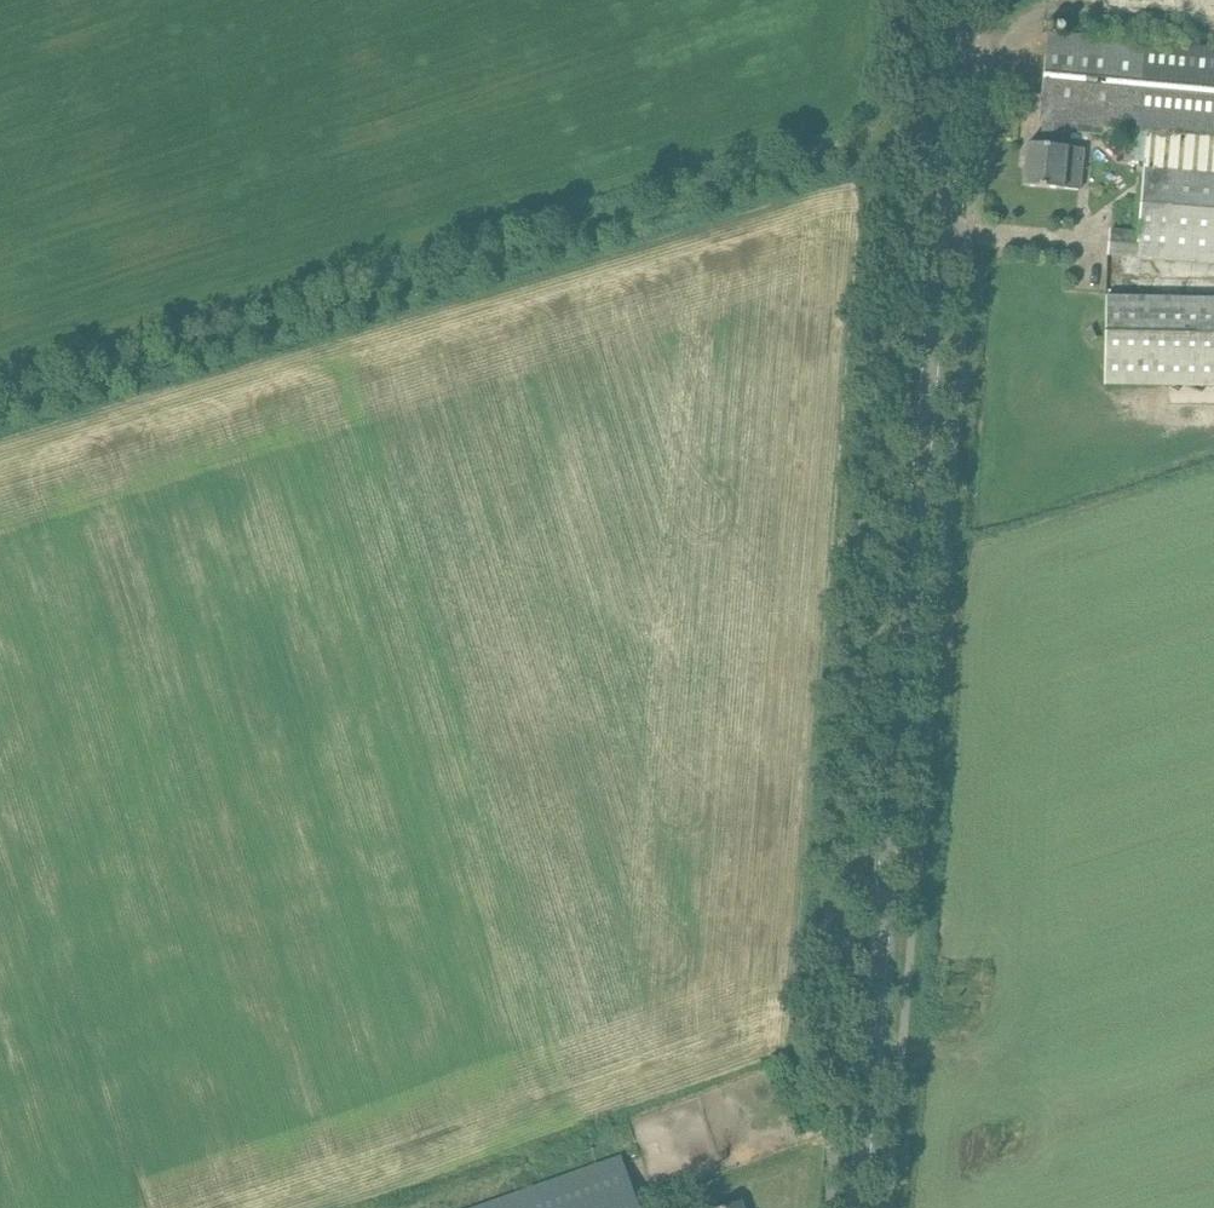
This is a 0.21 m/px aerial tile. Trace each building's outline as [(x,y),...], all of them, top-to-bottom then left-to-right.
[(1143,163),(1213,169),(1213,50),(1048,35),(1040,120),(1044,121),(1064,124),(1127,130),(1124,161),(1143,163)] [(1064,124),(1044,121),(1042,145),(1028,143),(1024,186),(1081,191),(1085,150),(1061,147),(1064,124)] [(1143,163),(1136,259),(1213,265),(1213,169),(1143,163)] [(1105,297),(1104,385),(1213,387),(1213,299),(1105,297)] [(478,1207),(639,1207),(621,1157),(531,1189),(478,1207)]
